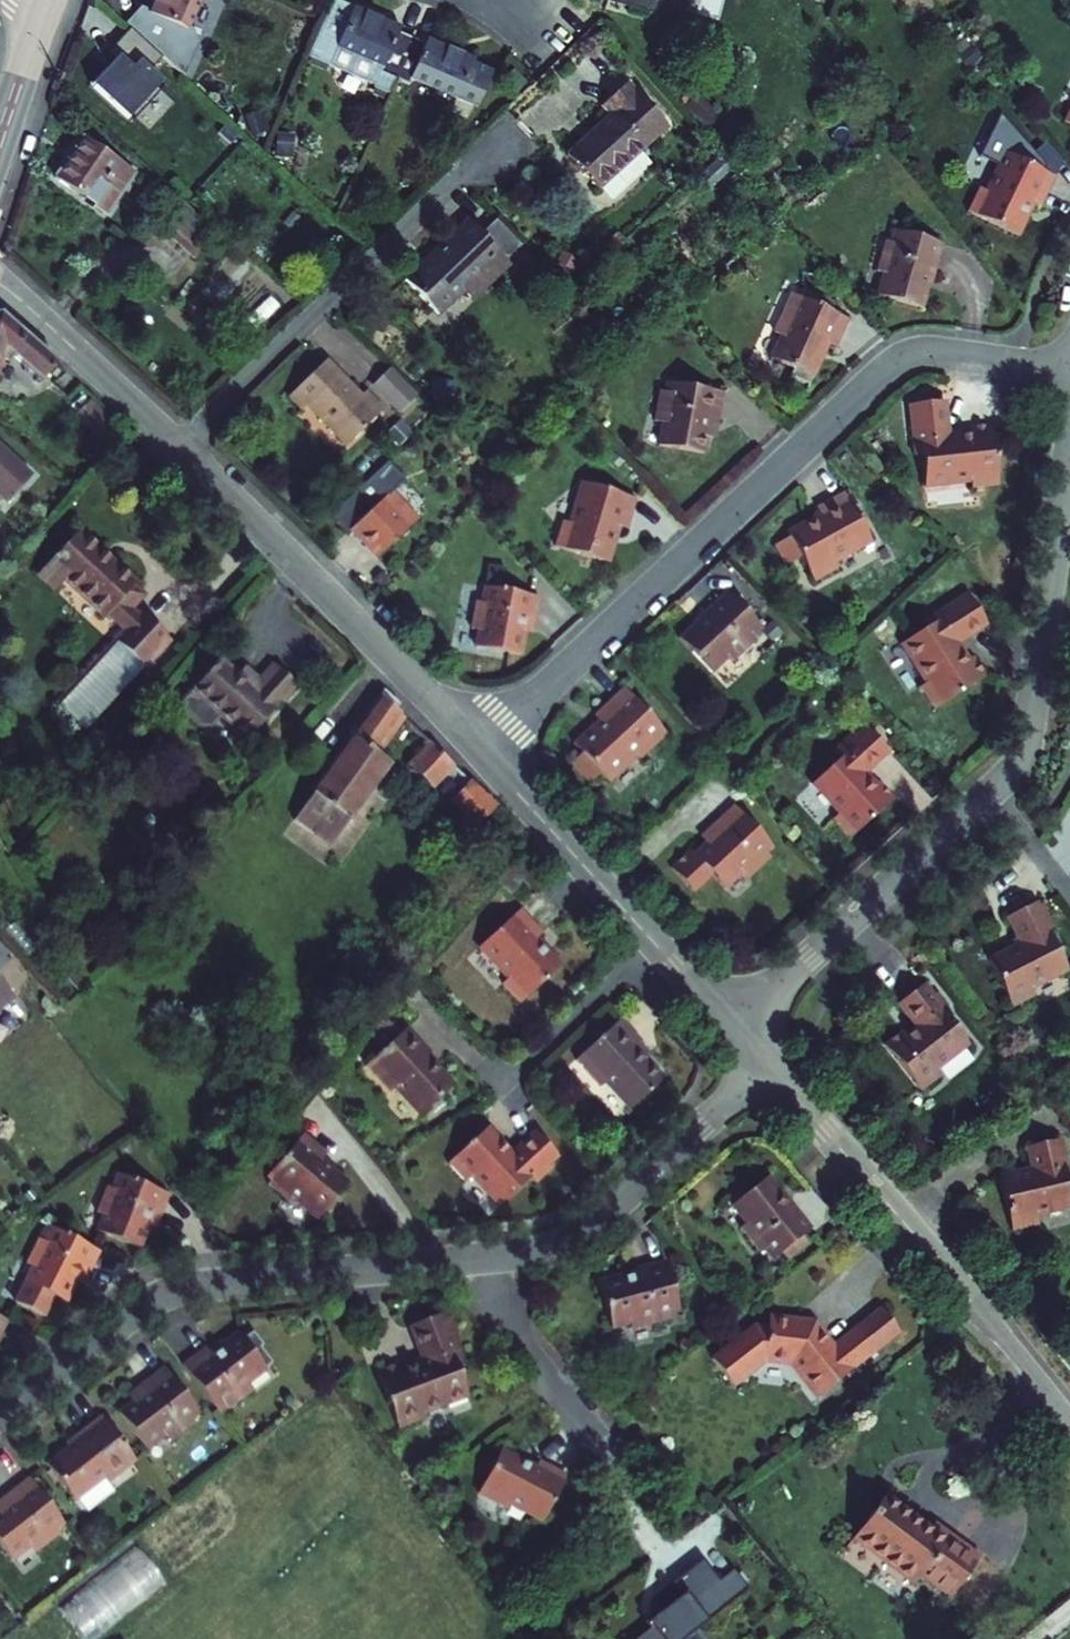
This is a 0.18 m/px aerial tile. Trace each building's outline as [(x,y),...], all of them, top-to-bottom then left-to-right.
[(123,10),(179,65),(196,34),(191,20),(186,17),(195,0),(133,0),(123,10)] [(328,32),(317,51),(398,99),(405,88),(427,52),(414,44),(418,38),(356,0),(347,0),(328,32)] [(615,12),(661,26),(667,5),(673,7),(675,0),(618,0),(615,12)] [(442,60),(427,52),(405,88),(420,97),(424,90),(466,116),(467,114),(485,125),(504,95),(486,84),(489,80),(446,53),(442,60)] [(608,116),(564,157),(594,190),(659,128),(618,84),(596,104),(608,116)] [(1000,118),(977,160),(997,170),(982,196),(976,193),(963,216),(1012,242),(1030,209),(1037,212),(1052,185),(1041,178),(1043,174),(1000,118)] [(132,167),(83,133),(58,169),(107,203),(132,167)] [(219,237),(187,205),(166,227),(198,259),(219,237)] [(936,250),(889,236),(885,247),(880,245),(871,276),(878,277),(871,300),(914,313),(926,277),(928,278),(936,250)] [(462,248),(413,294),(448,331),(496,285),(475,262),(462,248)] [(489,249),(475,262),(496,285),(504,294),(519,280),(489,249)] [(828,356),(840,328),(822,319),(826,311),(804,301),(800,311),(781,303),(764,341),(773,345),(762,370),(783,380),(781,385),(799,394),(819,352),(828,356)] [(5,340),(41,375),(58,358),(3,305),(0,306),(0,356),(5,340)] [(354,402),(320,366),(284,400),(296,413),(300,410),(339,450),(376,416),(358,398),(354,402)] [(383,376),(367,389),(385,408),(394,418),(409,404),(383,376)] [(367,389),(358,398),(376,416),(385,408),(367,389)] [(691,461),(694,444),(697,427),(708,429),(713,402),(655,391),(654,400),(647,400),(641,428),(652,430),(647,453),(691,461)] [(920,484),(968,482),(969,491),(995,489),(992,428),(968,429),(968,437),(948,438),(946,402),(911,403),(913,456),(919,455),(920,484)] [(697,427),(694,444),(705,446),(708,429),(697,427)] [(4,505),(30,477),(0,449),(0,502),(4,505)] [(408,523),(385,498),(397,487),(380,468),(322,521),(339,540),(343,536),(365,561),(408,523)] [(625,507),(573,490),(559,531),(553,529),(545,554),(598,571),(610,535),(615,537),(625,507)] [(812,586),(834,573),(830,568),(869,545),(842,497),(815,513),(819,518),(784,538),(787,542),(772,550),(784,570),(798,562),(812,586)] [(127,599),(144,581),(85,525),(43,568),(62,587),(72,576),(112,615),(114,613),(127,599)] [(533,603),(482,593),(478,608),(471,607),(465,635),(475,636),(472,652),(514,660),(519,636),(522,619),(529,620),(533,603)] [(759,632),(724,594),(702,615),(706,619),(678,646),(708,678),(724,664),(727,667),(753,646),(749,641),(759,632)] [(143,615),(127,599),(114,613),(129,628),(143,615)] [(964,668),(952,651),(984,630),(964,601),(922,630),(926,635),(898,654),(925,693),(918,698),(933,719),(983,684),(969,664),(964,668)] [(129,628),(59,699),(86,727),(173,638),(146,612),(143,615),(129,628)] [(522,619),(519,636),(526,638),(529,620),(522,619)] [(226,664),(197,694),(188,702),(189,712),(202,724),(212,723),(221,715),(251,741),(300,689),(276,666),(254,690),(226,664)] [(662,741),(621,694),(590,722),(595,727),(569,750),(577,759),(567,767),(585,788),(596,778),(604,786),(633,761),(636,764),(662,741)] [(350,824),(397,764),(385,755),(392,746),(385,741),(401,720),(375,700),(310,784),(315,787),(292,817),(327,844),(345,820),(350,824)] [(888,809),(874,793),(869,797),(859,785),(883,761),(863,738),(849,751),(845,746),(833,757),(839,765),(809,794),(835,824),(827,831),(843,850),(888,809)] [(454,767),(434,744),(414,766),(435,787),(454,767)] [(484,826),(500,809),(472,784),(457,800),(484,826)] [(714,843),(701,854),(690,865),(686,861),(666,879),(687,902),(706,885),(719,900),(736,884),(742,890),(765,869),(759,862),(765,857),(729,817),(707,837),(714,843)] [(695,848),(701,854),(714,843),(707,837),(695,848)] [(1034,914),(1006,928),(1019,956),(986,971),(1008,1018),(1031,1008),(1027,1001),(1063,984),(1045,945),(1053,940),(1042,916),(1036,919),(1034,914)] [(565,974),(541,947),(548,940),(526,916),(484,953),(513,985),(507,990),(524,1011),(565,974)] [(964,1055),(920,995),(896,1014),(915,1041),(902,1051),(898,1045),(883,1059),(918,1103),(937,1089),(932,1082),(964,1055)] [(382,1049),(385,1047),(375,1036),(390,1024),(384,1017),(368,1034),(382,1049)] [(386,1091),(391,1087),(415,1115),(449,1087),(419,1053),(424,1050),(406,1028),(399,1035),(390,1024),(375,1036),(385,1047),(363,1065),(386,1091)] [(608,1092),(631,1118),(666,1087),(639,1057),(645,1051),(625,1028),(578,1068),(603,1097),(608,1092)] [(512,1155),(489,1129),(449,1165),(466,1183),(473,1176),(500,1207),(533,1178),(538,1184),(553,1170),(549,1165),(559,1157),(537,1133),(512,1155)] [(316,1160),(320,1155),(297,1135),(261,1175),(265,1179),(261,1184),(282,1204),(287,1199),(310,1220),(343,1185),(316,1160)] [(1036,1238),(1034,1230),(1069,1221),(1069,1219),(1065,1197),(1068,1196),(1061,1166),(1058,1168),(1055,1155),(1022,1163),(1027,1184),(995,1192),(1007,1244),(1036,1238)] [(159,1193),(110,1173),(103,1188),(96,1184),(83,1211),(93,1215),(87,1230),(128,1247),(139,1221),(145,1206),(152,1209),(159,1193)] [(804,1234),(785,1212),(782,1213),(760,1185),(723,1215),(735,1230),(730,1234),(752,1260),(756,1257),(763,1267),(804,1234)] [(145,1206),(139,1221),(145,1225),(152,1209),(145,1206)] [(92,1252),(45,1228),(40,1240),(33,1237),(21,1263),(26,1265),(10,1300),(38,1314),(48,1293),(60,1299),(78,1264),(84,1267),(92,1252)] [(639,1275),(601,1283),(611,1328),(629,1324),(631,1330),(670,1320),(668,1315),(679,1313),(667,1264),(638,1270),(639,1275)] [(396,1356),(371,1365),(394,1424),(423,1414),(420,1406),(464,1391),(453,1361),(457,1359),(450,1340),(454,1338),(445,1313),(439,1315),(438,1310),(405,1323),(416,1354),(398,1361),(396,1356)] [(877,1313),(853,1331),(873,1356),(896,1338),(877,1313)] [(750,1330),(707,1362),(728,1389),(760,1365),(786,1368),(800,1387),(804,1385),(816,1399),(873,1356),(853,1331),(828,1350),(816,1335),(813,1338),(805,1326),(765,1320),(763,1331),(750,1330)] [(196,1348),(174,1367),(211,1414),(218,1409),(223,1413),(247,1393),(243,1388),(268,1367),(254,1349),(256,1347),(244,1332),(235,1340),(230,1333),(202,1356),(196,1348)] [(139,1391),(113,1414),(142,1448),(161,1432),(168,1440),(192,1419),(185,1412),(191,1407),(158,1365),(135,1386),(139,1391)] [(812,1402),(816,1399),(804,1385),(800,1387),(812,1402)] [(130,1458),(95,1414),(74,1432),(77,1436),(43,1464),(71,1497),(98,1474),(104,1480),(130,1458)] [(511,1498),(540,1514),(564,1471),(537,1456),(533,1464),(500,1445),(476,1487),(507,1504),(511,1498)] [(23,1475),(0,1492),(6,1499),(0,1504),(0,1549),(6,1556),(26,1541),(32,1548),(56,1529),(51,1522),(56,1518),(23,1475)] [(925,1543),(880,1504),(845,1548),(905,1595),(915,1584),(944,1609),(973,1574),(929,1538),(925,1543)] [(169,1575),(138,1542),(66,1609),(93,1638),(100,1638),(169,1575)] [(734,1566),(718,1577),(705,1559),(678,1579),(688,1593),(646,1623),(650,1629),(637,1638),(682,1638),(751,1589),(734,1566)]
